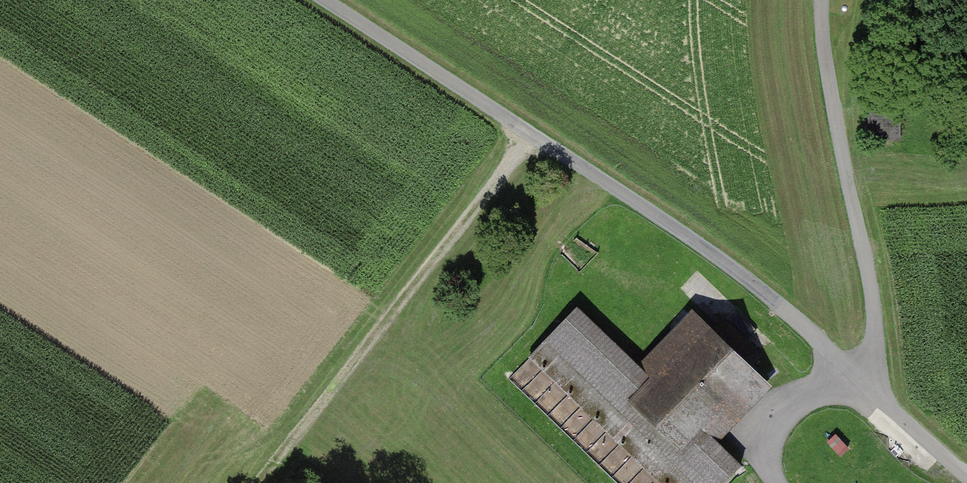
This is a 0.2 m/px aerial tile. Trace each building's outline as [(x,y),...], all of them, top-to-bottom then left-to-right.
[(870,135),(899,135),(899,105),(870,105),(870,135)] [(681,310),(630,364),(568,307),(521,357),(656,482),(716,482),(734,464),(710,442),(762,386),(681,310)]
